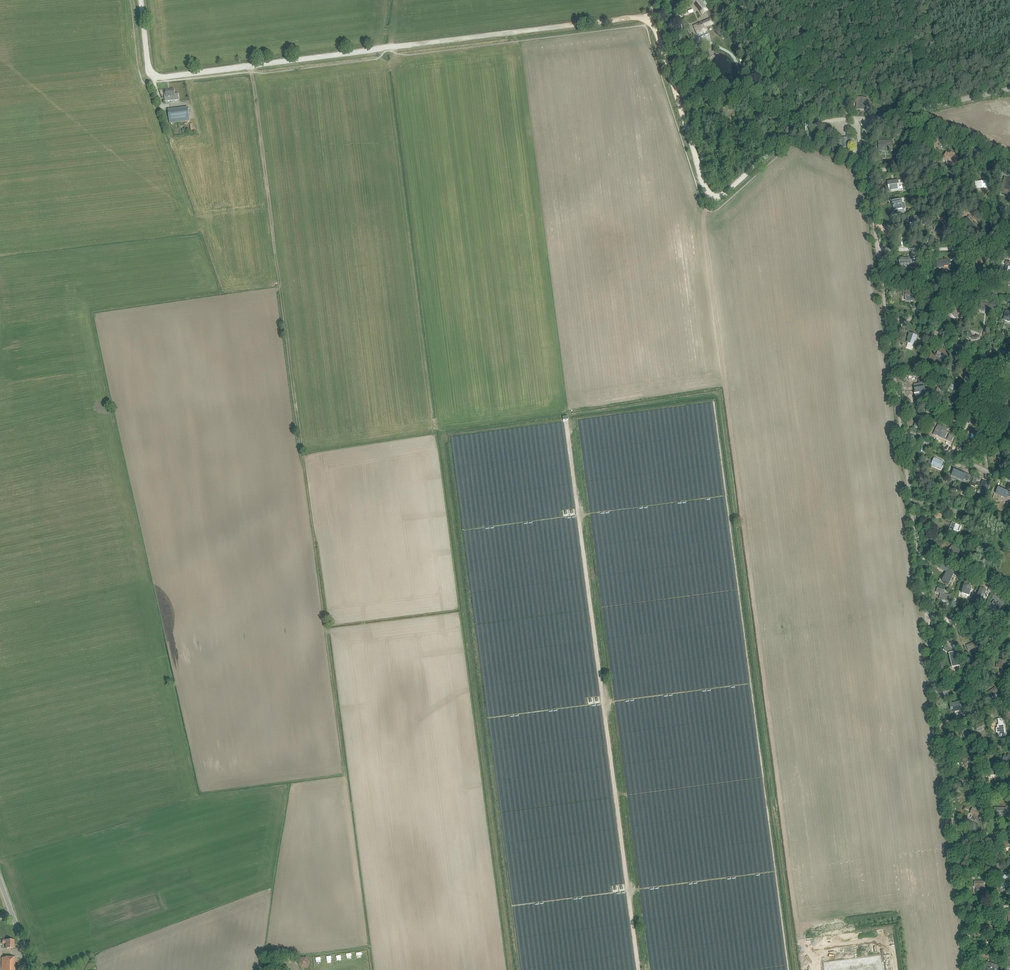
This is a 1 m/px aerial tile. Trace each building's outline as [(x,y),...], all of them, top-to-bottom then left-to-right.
[(691,1),(702,15),(708,10),(700,0),(692,0),(691,1)] [(710,19),(698,24),(694,26),(697,34),(699,33),(701,34),(706,32),(704,27),(712,24),(710,19)] [(174,94),(174,89),(165,90),(166,97),(168,97),(168,101),(179,100),(178,94),(174,94)] [(858,99),(858,101),(852,101),(854,110),(861,109),(861,110),(865,109),(865,108),(869,107),(868,99),(864,100),(863,98),(858,99)] [(168,110),(168,115),(169,123),(189,121),(188,113),(188,108),(168,110)] [(841,138),(836,139),(837,146),(842,145),(842,147),(848,146),(848,147),(853,146),(852,138),(847,139),(847,137),(841,138)] [(889,151),(893,151),(893,141),(878,141),(879,151),(882,151),(882,149),(889,149),(889,151)] [(954,165),(957,158),(954,156),(955,154),(954,154),(953,155),(952,154),(952,153),(951,152),(950,155),(946,153),(943,160),(947,162),(948,160),(951,162),(950,163),(954,165)] [(1002,192),(1003,193),(1009,194),(1009,191),(1009,180),(1009,179),(1005,178),(1002,192)] [(897,181),(889,182),(890,190),(899,189),(897,181)] [(987,181),(975,181),(976,189),(988,188),(987,181)] [(893,201),(892,201),(892,202),(893,202),(894,205),(893,206),(894,207),(895,210),(894,210),(894,211),(897,210),(898,214),(904,213),(905,213),(904,209),(902,199),(900,200),(893,201)] [(910,218),(910,222),(922,224),(922,219),(922,218),(920,217),(920,216),(914,216),(914,217),(911,216),(910,218)] [(969,227),(973,224),(968,218),(962,223),(968,230),(970,229),(969,227)] [(945,220),(936,231),(940,235),(948,226),(946,225),(948,223),(945,220)] [(908,258),(900,258),(900,264),(906,264),(906,266),(917,265),(917,262),(912,262),(912,257),(908,257),(908,258)] [(980,266),(983,268),(984,266),(987,261),(979,257),(977,261),(981,263),(980,266)] [(948,259),(936,260),(937,267),(944,267),(944,266),(949,265),(948,259)] [(1000,269),(1009,271),(1009,262),(1006,261),(1005,264),(1001,263),(1000,269)] [(914,300),(913,302),(916,302),(917,292),(907,291),(906,299),(914,300)] [(928,302),(936,306),(938,303),(940,304),(941,302),(932,296),(931,298),(928,302)] [(955,307),(951,313),(957,317),(960,313),(963,309),(955,304),(954,304),(953,306),(955,307)] [(990,312),(993,313),(994,308),(995,307),(992,306),(992,305),(986,304),(986,305),(983,304),(983,307),(980,306),(979,310),(985,311),(985,309),(991,310),(990,312)] [(908,343),(913,345),(915,339),(916,339),(917,336),(910,334),(908,338),(909,339),(908,343)] [(937,354),(948,359),(948,358),(950,354),(948,353),(948,352),(943,349),(943,350),(940,348),(939,351),(937,354)] [(962,374),(970,377),(973,371),(975,372),(976,369),(966,364),(962,374)] [(920,384),(913,387),(914,391),(916,391),(918,394),(915,395),(917,400),(925,397),(920,384)] [(914,427),(922,428),(924,419),(916,417),(914,427)] [(938,427),(935,433),(946,437),(948,431),(938,427)] [(970,431),(968,436),(970,437),(975,439),(977,440),(978,437),(980,438),(981,435),(980,434),(979,434),(970,431)] [(993,451),(1000,454),(999,455),(1002,456),(1003,451),(1004,450),(994,446),(993,451)] [(943,464),(940,463),(941,461),(935,458),(932,465),(941,469),(943,464)] [(954,470),(952,475),(963,480),(964,478),(968,480),(970,476),(961,472),(961,473),(954,470)] [(987,491),(990,484),(983,481),(979,490),(984,492),(985,490),(987,491)] [(996,494),(1007,499),(1008,496),(1009,497),(1009,492),(1005,490),(1005,491),(998,488),(996,494)] [(952,523),(949,531),(949,532),(956,534),(957,530),(958,530),(960,531),(961,527),(954,523),(952,523)] [(945,542),(943,551),(951,553),(953,544),(945,542)] [(947,571),(942,581),(948,584),(953,574),(947,571)] [(964,585),(962,594),(967,595),(970,596),(971,591),(968,590),(970,584),(970,585),(971,583),(971,580),(966,579),(964,585)] [(976,599),(976,600),(982,602),(983,601),(984,598),(983,598),(986,590),(981,587),(976,599)] [(937,588),(936,592),(941,593),(939,599),(949,601),(950,595),(944,594),(945,590),(937,588)] [(993,595),(990,603),(990,602),(992,603),(991,604),(999,611),(1002,607),(1004,604),(1000,600),(997,603),(995,601),(997,598),(993,595)] [(967,646),(969,650),(978,647),(976,642),(967,646)] [(957,653),(951,655),(954,666),(959,664),(957,653)] [(997,667),(1004,669),(1004,666),(1004,663),(1007,664),(1007,661),(1000,660),(999,663),(1000,663),(1000,665),(997,665),(997,667)] [(965,687),(964,688),(965,690),(970,687),(965,679),(960,682),(961,684),(962,683),(965,687)] [(995,687),(987,693),(990,698),(994,696),(995,697),(998,695),(997,694),(999,692),(995,687)] [(978,693),(971,700),(974,703),(981,697),(978,693)] [(960,701),(951,703),(953,709),(955,709),(955,710),(961,709),(962,713),(965,711),(964,706),(962,706),(960,701)] [(997,728),(996,728),(996,733),(999,733),(999,736),(1005,736),(1003,719),(999,720),(1000,725),(998,726),(998,728),(997,728)] [(967,729),(961,731),(965,741),(971,738),(967,729)] [(977,764),(972,755),(963,760),(967,767),(973,763),(975,766),(976,765),(977,764)] [(973,808),(970,814),(973,815),(971,818),(976,820),(977,817),(979,818),(982,812),(973,808)] [(1002,844),(1003,852),(1007,852),(1006,849),(1009,849),(1009,842),(1008,842),(1008,841),(1005,842),(1005,843),(1002,844)] [(1009,879),(1009,875),(1000,876),(1000,880),(1000,881),(1001,881),(1001,887),(1009,886),(1009,883),(1009,879)] [(973,887),(973,893),(974,893),(974,896),(978,896),(978,893),(982,893),(983,887),(984,887),(984,882),(975,881),(975,887),(973,887)] [(981,934),(989,934),(989,933),(991,933),(992,929),(989,929),(990,926),(984,926),(984,925),(980,925),(980,928),(981,928),(981,934)] [(6,948),(8,948),(13,948),(14,940),(6,940),(3,940),(3,943),(6,943),(6,948)] [(302,969),(312,965),(308,956),(298,960),(302,969)] [(2,967),(17,968),(17,958),(2,957),(2,967)]
